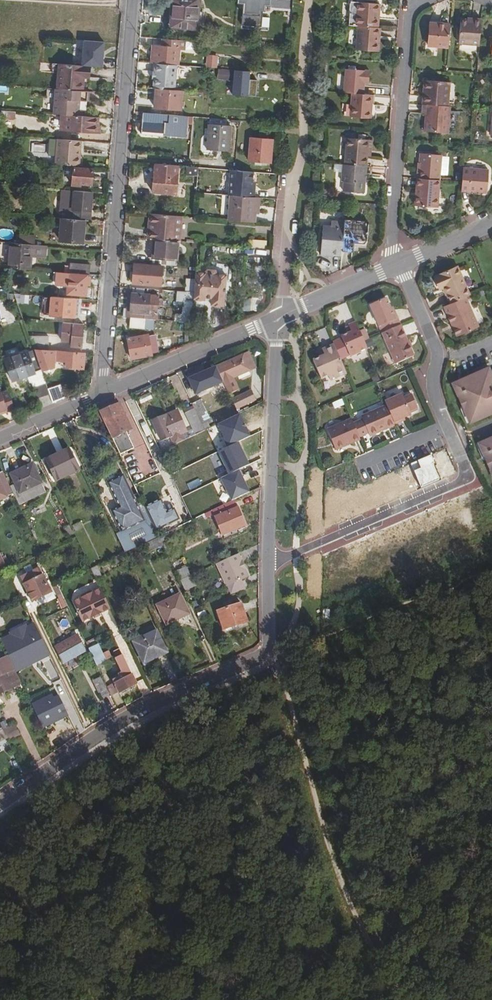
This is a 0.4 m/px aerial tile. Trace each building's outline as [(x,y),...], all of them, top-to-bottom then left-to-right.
[(199,13),(199,0),(194,0),(173,0),(170,28),(197,30),(199,13)] [(240,6),(239,27),(267,28),(268,0),(235,0),(235,5),(240,6)] [(353,7),(351,31),(359,31),(379,33),(379,24),(376,24),(376,18),(380,18),(381,9),(353,7)] [(199,13),(197,30),(205,31),(205,20),(204,20),(204,13),(199,13)] [(460,50),(480,51),(482,27),(461,26),(460,50)] [(450,53),(452,31),(430,30),(429,51),(450,53)] [(380,43),(380,33),(379,33),(359,31),(357,55),(377,56),(377,43),(380,43)] [(102,64),(102,39),(73,39),(72,63),(102,64)] [(163,48),(157,48),(155,66),(176,67),(178,67),(179,42),(163,41),(163,48)] [(61,65),(53,64),(52,74),(60,75),(61,65)] [(60,75),(59,91),(77,92),(78,78),(87,79),(88,67),(61,65),(60,75)] [(175,89),(176,67),(155,66),(154,74),(154,80),(153,87),(154,88),(170,89),(175,89)] [(216,79),(229,79),(229,70),(217,69),(216,79)] [(255,81),(248,80),(248,72),(230,71),(229,96),(254,97),(255,81)] [(346,76),(345,98),(352,98),(364,99),(365,89),(369,89),(370,77),(346,76)] [(430,100),(429,110),(433,110),(454,112),(455,88),(434,87),(433,100),(430,100)] [(53,115),(77,117),(79,117),(79,107),(77,107),(77,103),(80,103),(87,103),(88,93),(77,92),(59,91),(55,90),(53,114),(53,115)] [(181,111),(183,92),(170,91),(156,90),(154,109),(181,111)] [(364,99),(352,98),(351,123),(371,124),(373,100),(364,99)] [(454,112),(433,110),(431,137),(454,139),(455,112),(454,112)] [(188,127),(189,118),(143,114),(142,132),(163,134),(164,125),(188,127)] [(79,117),(77,117),(76,133),(96,134),(97,119),(79,117)] [(230,127),(208,125),(206,151),(228,153),(230,127)] [(57,139),(49,138),(47,163),(55,164),(79,166),(80,156),(78,155),(79,151),(80,150),(81,141),(57,139)] [(273,141),(251,139),(249,163),(271,165),(273,141)] [(31,143),(30,157),(45,157),(45,143),(31,143)] [(349,144),(347,169),(361,170),(368,171),(369,155),(372,155),(372,145),(349,144)] [(418,173),(417,183),(441,185),(443,160),(422,159),(421,173),(418,173)] [(92,169),(72,167),(71,186),(80,186),(80,185),(91,186),(92,169)] [(347,169),(344,169),(343,187),(345,187),(345,196),(366,197),(367,179),(361,178),(361,170),(347,169)] [(231,196),(252,198),(253,191),(250,191),(252,173),(235,172),(230,172),(227,196),(231,196)] [(153,185),(153,194),(176,196),(178,175),(156,173),(156,184),(153,185)] [(490,174),(465,173),(463,187),(463,196),(489,197),(490,174)] [(441,185),(417,183),(417,194),(420,194),(419,210),(439,211),(441,185)] [(92,192),(61,189),(59,207),(61,210),(60,213),(68,214),(72,214),(71,219),(84,220),(89,221),(92,192)] [(253,223),(254,212),(251,212),(252,198),(231,196),(228,221),(253,223)] [(258,213),(259,199),(252,198),(251,212),(254,212),(258,213)] [(154,230),(150,230),(149,239),(179,241),(181,216),(155,214),(154,228),(154,230)] [(84,220),(71,219),(67,219),(60,218),(58,240),(83,242),(84,220)] [(346,226),(346,228),(344,258),(354,258),(355,246),(359,246),(360,248),(361,249),(361,250),(363,250),(364,251),(365,250),(367,250),(367,249),(368,248),(369,247),(369,227),(346,226)] [(344,258),(346,228),(332,227),(332,233),(325,233),(323,261),(331,262),(331,260),(343,260),(344,258)] [(19,235),(18,244),(34,245),(35,237),(19,235)] [(179,241),(149,239),(148,257),(152,257),(177,259),(179,241)] [(252,247),(265,249),(266,241),(253,240),(252,247)] [(7,268),(29,270),(30,257),(45,258),(45,246),(34,245),(18,244),(9,243),(7,268)] [(152,257),(151,264),(176,266),(177,259),(152,257)] [(69,273),(89,274),(90,265),(70,264),(69,273)] [(150,265),(133,264),(131,284),(149,285),(150,265)] [(437,282),(450,310),(467,302),(471,300),(459,273),(437,282)] [(87,275),(67,274),(66,294),(85,295),(87,275)] [(157,314),(158,295),(131,292),(129,312),(157,314)] [(80,299),(50,296),(49,315),(79,317),(80,299)] [(258,299),(242,298),(242,310),(258,310),(258,299)] [(186,300),(185,321),(186,321),(191,322),(193,301),(186,300)] [(450,310),(445,312),(459,342),(481,332),(467,302),(450,310)] [(383,339),(402,330),(399,324),(396,326),(387,305),(371,312),(383,339)] [(143,318),(129,317),(129,328),(142,329),(143,318)] [(28,337),(22,320),(19,321),(28,345),(31,345),(28,337)] [(82,323),(62,322),(61,341),(71,342),(70,346),(81,347),(82,323)] [(365,346),(357,328),(350,332),(352,338),(342,343),(351,361),(369,353),(365,346)] [(402,330),(383,339),(397,370),(415,361),(402,330)] [(147,333),(126,337),(130,359),(151,355),(147,333)] [(47,337),(28,337),(31,345),(33,349),(40,350),(47,350),(47,337)] [(54,365),(54,360),(66,361),(66,367),(76,367),(82,368),(83,362),(83,353),(47,350),(40,350),(33,349),(33,350),(40,369),(46,370),(51,368),(54,365)] [(33,372),(40,370),(40,369),(33,350),(27,352),(26,351),(4,358),(7,366),(8,370),(11,381),(27,376),(34,373),(33,372)] [(348,378),(336,350),(324,356),(326,361),(314,366),(322,384),(330,381),(332,385),(348,378)] [(242,355),(215,367),(222,382),(224,381),(229,394),(239,389),(233,377),(249,371),(242,355)] [(195,394),(222,382),(215,367),(188,378),(195,394)] [(31,381),(32,384),(44,381),(40,370),(33,372),(34,373),(27,376),(29,382),(31,381)] [(491,372),(455,388),(461,402),(466,400),(472,413),(467,416),(472,428),(491,420),(491,373),(491,372)] [(36,398),(49,394),(44,381),(32,384),(36,398)] [(50,386),(51,398),(60,397),(59,385),(50,386)] [(5,410),(6,412),(14,409),(8,390),(0,392),(0,411),(5,410)] [(250,391),(231,399),(236,409),(254,401),(250,391)] [(389,411),(397,429),(403,426),(402,424),(405,423),(413,420),(411,416),(419,413),(413,399),(405,403),(404,399),(387,406),(389,411)] [(130,428),(117,400),(97,408),(119,453),(133,447),(125,431),(130,428)] [(199,400),(191,403),(193,408),(202,427),(210,423),(199,400)] [(150,422),(158,438),(168,433),(171,437),(170,437),(173,444),(204,430),(202,427),(193,408),(184,412),(192,427),(185,430),(178,415),(172,418),(169,413),(150,422)] [(397,429),(389,411),(363,421),(370,440),(397,429)] [(362,443),(354,424),(329,435),(337,454),(362,443)] [(168,433),(158,438),(160,442),(170,437),(171,437),(168,433)] [(481,449),(487,463),(491,461),(491,444),(481,449)] [(68,449),(45,460),(55,481),(77,470),(68,449)] [(14,484),(9,486),(13,494),(18,505),(45,493),(32,464),(9,474),(14,484)] [(2,471),(0,472),(0,501),(13,494),(9,486),(2,471)] [(115,534),(124,552),(158,536),(155,530),(144,507),(141,499),(134,502),(132,497),(123,476),(107,482),(119,508),(112,511),(121,531),(115,534)] [(144,507),(155,530),(178,518),(173,508),(166,512),(160,499),(144,507)] [(233,500),(212,510),(222,535),(245,525),(233,500)] [(74,532),(83,529),(80,522),(72,525),(74,532)] [(147,553),(163,546),(158,537),(143,544),(147,553)] [(237,554),(216,564),(230,595),(244,591),(240,581),(248,577),(246,573),(241,570),(238,564),(241,563),(237,554)] [(179,580),(189,576),(190,576),(185,567),(175,572),(179,580)] [(20,578),(23,584),(42,575),(39,568),(20,578)] [(43,575),(42,575),(23,584),(22,585),(31,602),(51,592),(43,575)] [(179,580),(184,590),(194,585),(189,576),(179,580)] [(109,607),(100,587),(93,591),(92,591),(89,590),(81,593),(80,597),(71,601),(80,621),(109,607)] [(179,594),(156,605),(166,625),(189,614),(179,594)] [(241,603),(216,611),(222,629),(247,621),(241,603)] [(103,614),(107,626),(115,624),(111,611),(103,614)] [(13,671),(48,656),(31,620),(0,634),(0,641),(13,671)] [(156,630),(132,641),(143,663),(167,653),(156,630)] [(77,634),(54,647),(63,663),(86,650),(77,634)] [(87,648),(95,665),(104,660),(96,644),(87,648)] [(0,656),(0,693),(19,684),(5,654),(0,656)] [(136,683),(123,654),(110,659),(118,673),(117,674),(118,676),(111,679),(118,692),(136,683)] [(70,698),(58,673),(41,681),(47,693),(54,690),(59,702),(70,698)] [(109,694),(101,676),(92,680),(101,698),(109,694)] [(46,697),(33,703),(44,726),(57,720),(46,697)] [(45,726),(53,743),(73,734),(66,717),(45,726)] [(15,726),(3,731),(6,737),(7,740),(19,734),(15,726)]
